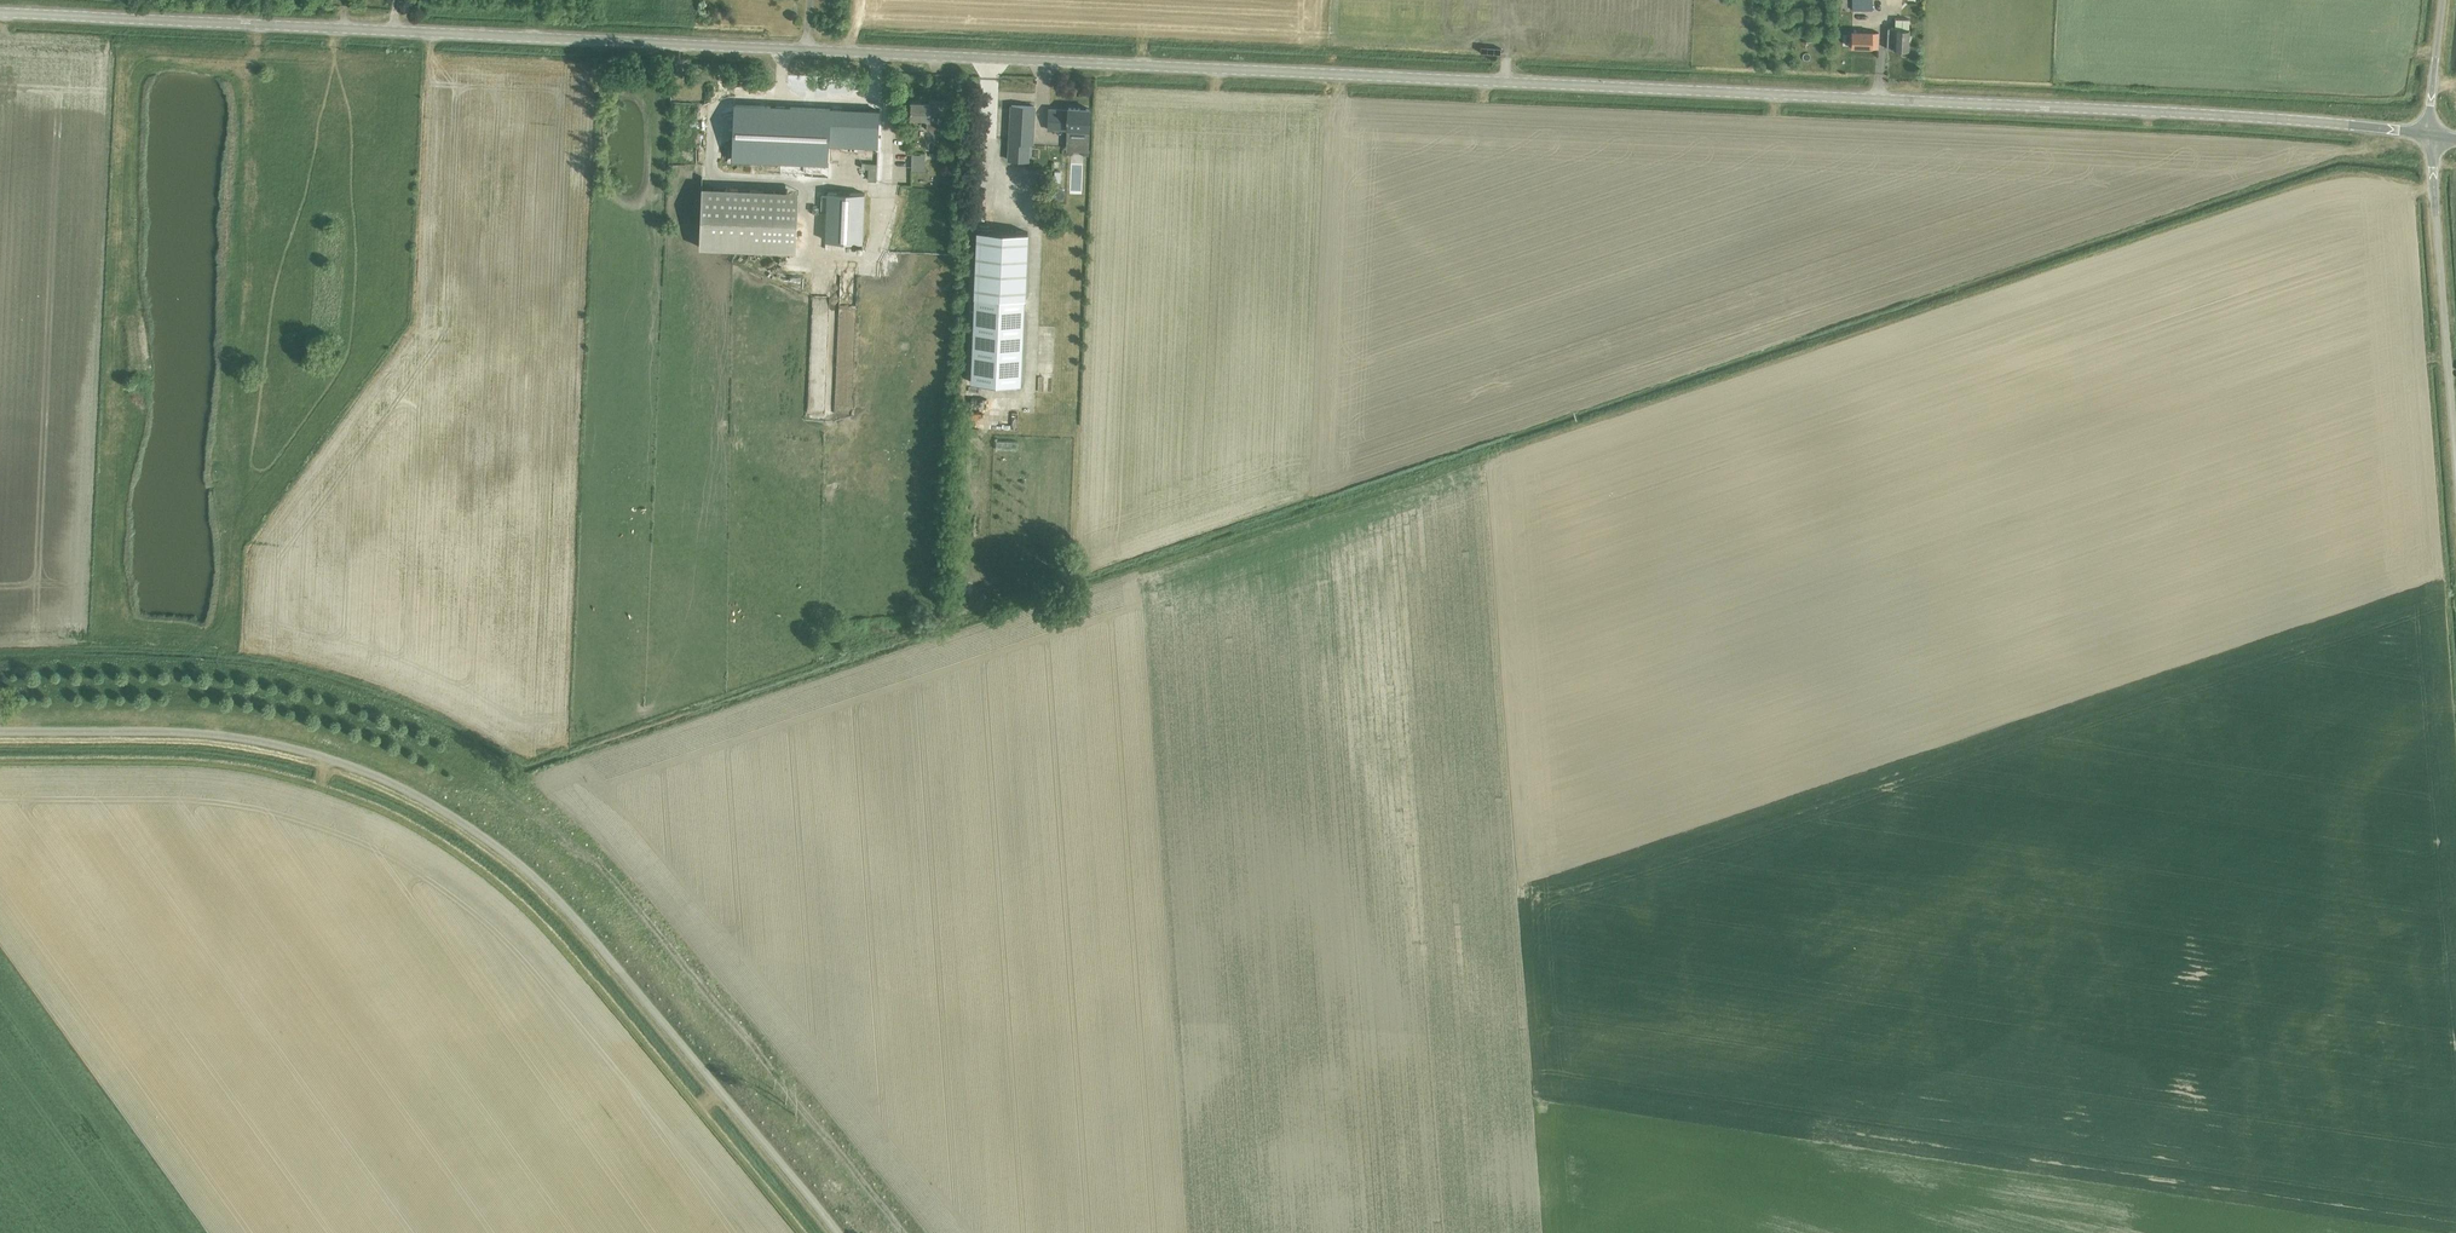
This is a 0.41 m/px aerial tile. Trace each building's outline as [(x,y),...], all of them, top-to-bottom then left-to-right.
[(1852,10),(1872,10),(1871,0),(1852,0),(1852,10)] [(1887,48),(1908,49),(1909,29),(1887,28),(1887,48)] [(1852,47),(1878,48),(1878,32),(1852,31),(1852,47)] [(927,118),(926,129),(934,130),(934,135),(942,135),(943,121),(941,121),(942,113),(947,113),(948,100),(929,99),(929,102),(911,101),(910,117),(927,118)] [(734,105),(732,159),(829,163),(829,146),(878,148),(879,111),(734,105)] [(1008,160),(1028,161),(1029,143),(1032,143),(1034,106),(1012,105),(1009,142),(1010,142),(1008,160)] [(1048,129),(1052,129),(1052,128),(1068,129),(1068,128),(1076,129),(1075,137),(1088,137),(1090,109),(1068,108),(1068,110),(1049,109),(1048,129)] [(924,154),(911,154),(911,169),(924,169),(924,154)] [(870,177),(870,181),(875,181),(876,168),(867,168),(867,177),(870,177)] [(699,247),(796,251),(799,190),(702,186),(699,247)] [(819,209),(827,209),(825,249),(843,249),(843,241),(862,242),(864,193),(827,192),(827,195),(820,194),(819,209)] [(977,229),(974,296),(975,296),(1024,298),(1025,298),(1028,232),(977,229)] [(975,296),(971,382),(1021,384),(1024,298),(975,296)]
